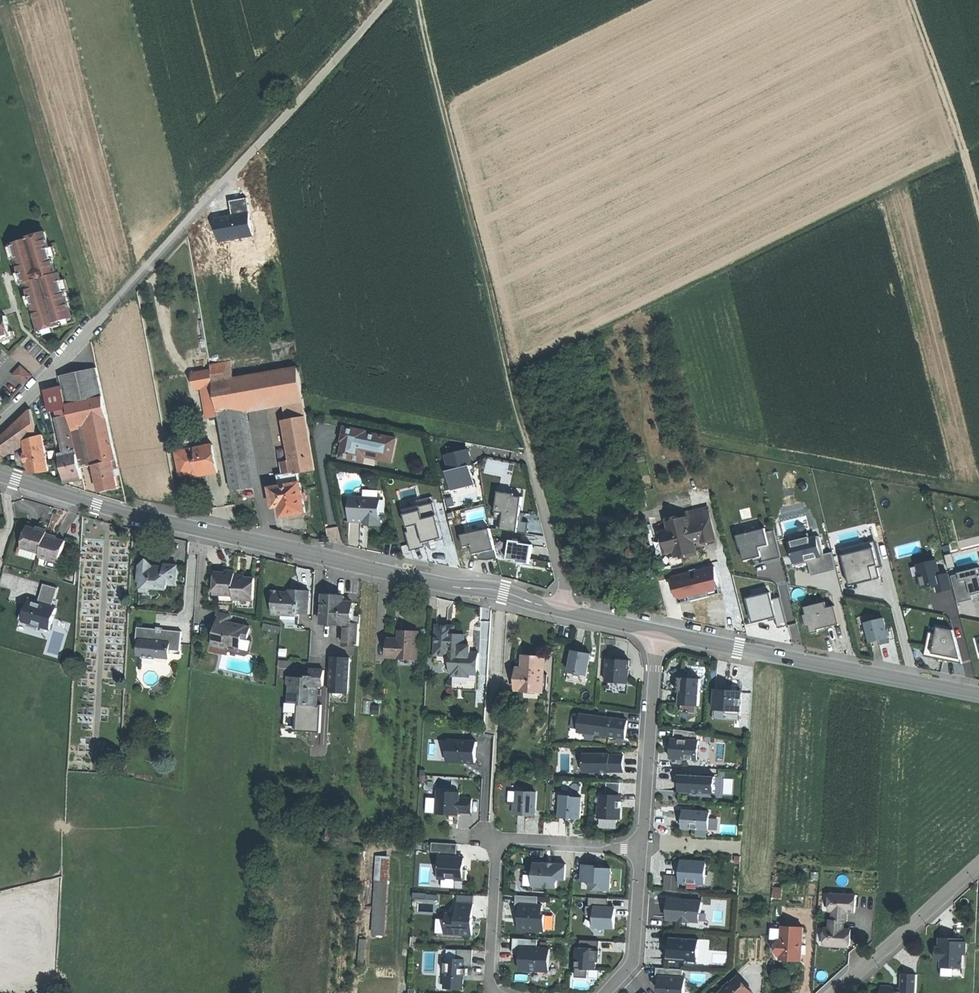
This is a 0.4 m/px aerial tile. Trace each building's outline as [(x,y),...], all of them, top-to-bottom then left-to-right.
[(44,231),(25,237),(25,239),(11,243),(21,276),(23,283),(26,282),(39,331),(58,326),(57,322),(72,318),(59,272),(56,273),(44,231)] [(11,334),(6,315),(0,317),(0,337),(11,334)] [(213,383),(234,379),(231,361),(210,365),(211,370),(213,383)] [(12,375),(23,385),(31,376),(20,366),(12,375)] [(234,379),(213,383),(218,413),(219,413),(239,409),(282,402),(302,398),(303,398),(298,368),(234,379)] [(66,405),(102,397),(95,369),(60,377),(63,390),(66,405)] [(219,417),(218,413),(213,383),(211,370),(191,374),(194,390),(204,389),(209,418),(219,417)] [(58,411),(67,409),(66,405),(63,390),(45,394),(49,413),(58,411)] [(102,397),(66,405),(67,409),(68,415),(71,427),(107,419),(102,397)] [(306,417),(302,398),(282,402),(285,420),(306,417)] [(58,418),(68,415),(67,409),(58,411),(58,418)] [(253,488),(239,409),(219,413),(233,491),(253,488)] [(0,439),(0,450),(0,453),(25,443),(38,438),(38,437),(31,410),(0,439)] [(75,450),(68,415),(58,418),(65,452),(75,450)] [(315,469),(306,417),(285,420),(295,473),(297,472),(315,469)] [(116,460),(107,419),(71,427),(77,455),(80,468),(94,465),(116,460)] [(366,433),(366,432),(345,427),(342,441),(344,441),(343,448),(340,458),(364,463),(366,456),(393,461),(397,439),(366,433)] [(53,435),(42,436),(44,446),(55,444),(53,435)] [(42,436),(38,437),(38,438),(25,443),(30,473),(40,472),(48,471),(44,446),(42,436)] [(212,446),(176,453),(181,476),(198,472),(198,477),(208,475),(218,473),(212,446)] [(448,453),(455,488),(481,483),(474,448),(448,453)] [(64,478),(82,474),(80,468),(77,455),(60,459),(64,478)] [(113,465),(117,464),(116,460),(94,465),(100,492),(110,490),(118,488),(114,469),(113,465)] [(299,482),(297,472),(295,473),(277,476),(279,486),(269,488),(272,507),(279,506),(281,517),(292,514),(305,512),(303,500),(305,500),(304,492),(302,493),(300,482),(299,482)] [(519,532),(523,498),(516,497),(517,494),(500,492),(496,519),(499,519),(498,530),(519,532)] [(424,525),(428,542),(449,537),(440,493),(403,501),(409,528),(424,525)] [(380,516),(381,499),(351,497),(349,522),(362,522),(362,518),(366,519),(369,519),(369,525),(384,526),(384,517),(380,516)] [(689,529),(710,524),(708,513),(686,518),(687,521),(689,529)] [(715,543),(710,524),(689,529),(687,521),(678,523),(678,521),(665,524),(668,535),(659,537),(664,558),(674,556),(675,562),(680,561),(680,562),(696,559),(693,546),(700,545),(701,547),(708,545),(715,543)] [(330,539),(342,538),(340,526),(329,527),(330,539)] [(41,554),(47,536),(48,533),(37,530),(29,527),(22,549),(36,553),(41,554)] [(501,555),(497,528),(462,533),(464,545),(479,543),(481,558),(501,555)] [(767,530),(739,536),(742,550),(744,549),(747,561),(763,557),(761,548),(771,545),(767,530)] [(57,540),(47,536),(41,554),(40,558),(59,564),(66,542),(57,540)] [(828,542),(819,543),(818,536),(791,539),(793,560),(829,557),(828,542)] [(509,540),(510,559),(538,559),(538,540),(509,540)] [(850,546),(856,582),(888,577),(882,541),(850,546)] [(778,544),(771,545),(761,548),(763,557),(764,561),(781,557),(778,544)] [(34,560),(36,553),(22,549),(20,548),(18,555),(34,560)] [(173,585),(175,565),(161,564),(161,567),(158,567),(154,570),(151,570),(150,570),(150,566),(144,560),(137,566),(136,583),(138,583),(138,593),(153,594),(163,589),(164,584),(173,585)] [(683,599),(732,587),(726,562),(676,574),(683,599)] [(978,595),(978,569),(967,573),(966,569),(957,572),(958,576),(950,578),(957,605),(972,601),(970,595),(975,594),(975,596),(978,595)] [(231,580),(231,572),(223,571),(212,570),(211,592),(224,593),(224,602),(250,604),(252,581),(238,580),(231,580)] [(56,603),(61,587),(46,582),(41,598),(56,603)] [(307,615),(308,591),(294,590),(294,593),(287,593),(276,593),(276,590),(269,590),(269,600),(273,605),(273,616),(298,617),(298,615),(307,615)] [(779,626),(789,623),(781,590),(749,598),(754,622),(777,617),(779,626)] [(56,629),(63,607),(30,596),(23,619),(56,629)] [(350,625),(350,617),(351,604),(341,603),(342,597),(332,597),(321,596),(319,624),(342,625),(350,626),(350,625)] [(810,630),(846,622),(841,600),(805,607),(810,630)] [(210,647),(226,651),(226,649),(236,651),(238,640),(245,641),(248,628),(229,624),(229,615),(214,612),(211,625),(214,626),(214,630),(210,647)] [(350,625),(357,625),(358,618),(350,617),(350,625)] [(883,620),(864,625),(869,644),(876,642),(887,639),(883,620)] [(357,625),(350,625),(350,626),(342,625),(341,646),(356,647),(357,625)] [(181,633),(161,630),(161,633),(156,633),(157,630),(136,628),(134,641),(138,641),(136,656),(141,656),(140,659),(154,660),(154,658),(167,659),(168,651),(179,652),(181,633)] [(475,677),(477,656),(469,655),(469,653),(467,651),(465,648),(462,648),(463,637),(452,636),(452,629),(446,628),(436,628),(434,657),(450,658),(449,675),(451,675),(451,678),(468,679),(468,676),(475,677)] [(937,629),(935,635),(954,639),(952,632),(937,629)] [(400,641),(397,640),(387,640),(385,658),(397,659),(414,660),(415,660),(417,633),(408,633),(401,632),(400,641)] [(935,635),(928,634),(923,658),(942,662),(961,665),(954,639),(935,635)] [(579,652),(570,651),(565,681),(580,684),(582,677),(584,678),(588,654),(579,652)] [(514,691),(541,692),(541,675),(542,658),(531,658),(521,657),(520,669),(515,669),(514,691)] [(328,694),(345,695),(347,659),(330,658),(328,694)] [(627,661),(606,660),(605,682),(625,683),(626,671),(627,661)] [(322,670),(307,670),(307,673),(307,676),(300,676),(292,676),(292,678),(284,678),(284,685),(287,687),(287,688),(300,689),(299,704),(299,706),(314,707),(315,686),(321,687),(322,670)] [(697,706),(698,679),(676,677),(676,684),(676,692),(677,692),(676,704),(697,706)] [(286,703),(299,704),(300,689),(287,688),(286,703)] [(728,691),(713,690),(712,709),(724,710),(724,714),(738,715),(740,692),(728,691)] [(624,730),(625,721),(608,719),(608,720),(605,720),(604,718),(579,715),(576,732),(602,736),(602,735),(606,736),(623,739),(624,730)] [(696,733),(672,730),(671,740),(670,740),(670,747),(669,758),(696,760),(697,741),(696,741),(696,733)] [(474,743),(446,741),(445,761),(473,763),(474,743)] [(608,755),(581,755),(581,773),(608,773),(608,770),(622,770),(622,763),(622,756),(608,756),(608,755)] [(713,777),(677,775),(679,776),(678,783),(678,794),(688,794),(688,792),(711,793),(712,777),(713,777)] [(619,805),(619,796),(617,796),(618,783),(605,783),(604,795),(599,795),(599,806),(596,806),(596,818),(618,819),(619,805)] [(458,793),(436,792),(435,814),(456,815),(457,813),(470,813),(470,806),(470,799),(457,799),(458,793)] [(535,792),(516,792),(515,803),(513,803),(512,815),(524,815),(533,816),(535,792)] [(558,811),(559,795),(559,793),(551,793),(550,810),(558,811)] [(569,796),(559,795),(558,811),(557,818),(568,819),(574,822),(576,819),(579,820),(580,798),(569,797),(569,796)] [(685,811),(681,811),(681,819),(680,828),(707,830),(708,812),(685,811)] [(455,844),(430,843),(430,852),(438,853),(437,879),(464,880),(465,871),(462,870),(462,865),(462,858),(458,858),(458,855),(455,855),(455,844)] [(376,854),(376,934),(392,934),(393,854),(376,854)] [(706,861),(680,860),(679,876),(679,882),(705,884),(706,861)] [(531,863),(531,872),(522,871),(521,879),(521,886),(555,888),(555,880),(563,880),(564,865),(542,864),(531,863)] [(588,888),(609,889),(610,868),(582,867),(581,880),(588,880),(588,888)] [(664,875),(664,889),(679,890),(679,882),(679,876),(664,875)] [(831,920),(843,921),(845,922),(846,913),(849,913),(849,909),(854,910),(855,896),(829,894),(827,912),(831,912),(831,920)] [(537,897),(514,896),(513,913),(518,913),(517,921),(517,930),(543,932),(544,915),(540,915),(541,906),(536,906),(537,897)] [(702,920),(703,902),(669,901),(668,919),(702,920)] [(455,915),(445,914),(444,933),(470,935),(471,927),(471,919),(471,905),(455,904),(455,915)] [(594,927),(614,928),(615,910),(594,909),(594,927)] [(842,930),(843,921),(831,920),(828,920),(827,929),(824,928),(822,946),(845,948),(848,946),(849,934),(845,934),(845,930),(842,930)] [(800,950),(802,928),(780,927),(780,940),(777,940),(774,944),(774,951),(776,955),(778,955),(778,959),(800,960),(800,950)] [(698,938),(669,936),(668,958),(697,960),(698,938)] [(536,940),(512,939),(511,954),(519,955),(519,970),(535,971),(547,972),(548,949),(536,949),(536,940)] [(965,956),(965,943),(953,943),(953,940),(947,939),(938,939),(938,948),(935,948),(934,961),(940,961),(940,977),(960,978),(962,955),(965,956)] [(576,976),(589,976),(589,961),(598,962),(598,948),(577,947),(576,976)] [(445,963),(442,963),(442,972),(444,972),(443,988),(461,990),(462,975),(466,976),(466,973),(466,969),(464,969),(464,966),(470,966),(471,950),(456,949),(456,959),(445,959),(445,963)] [(659,992),(682,992),(684,978),(681,978),(681,970),(655,968),(654,976),(651,976),(651,980),(658,981),(658,987),(660,987),(659,992)] [(915,976),(900,975),(900,992),(915,992),(915,976)] [(718,992),(752,992),(737,976),(730,982),(729,981),(722,988),(723,989),(718,992)]
